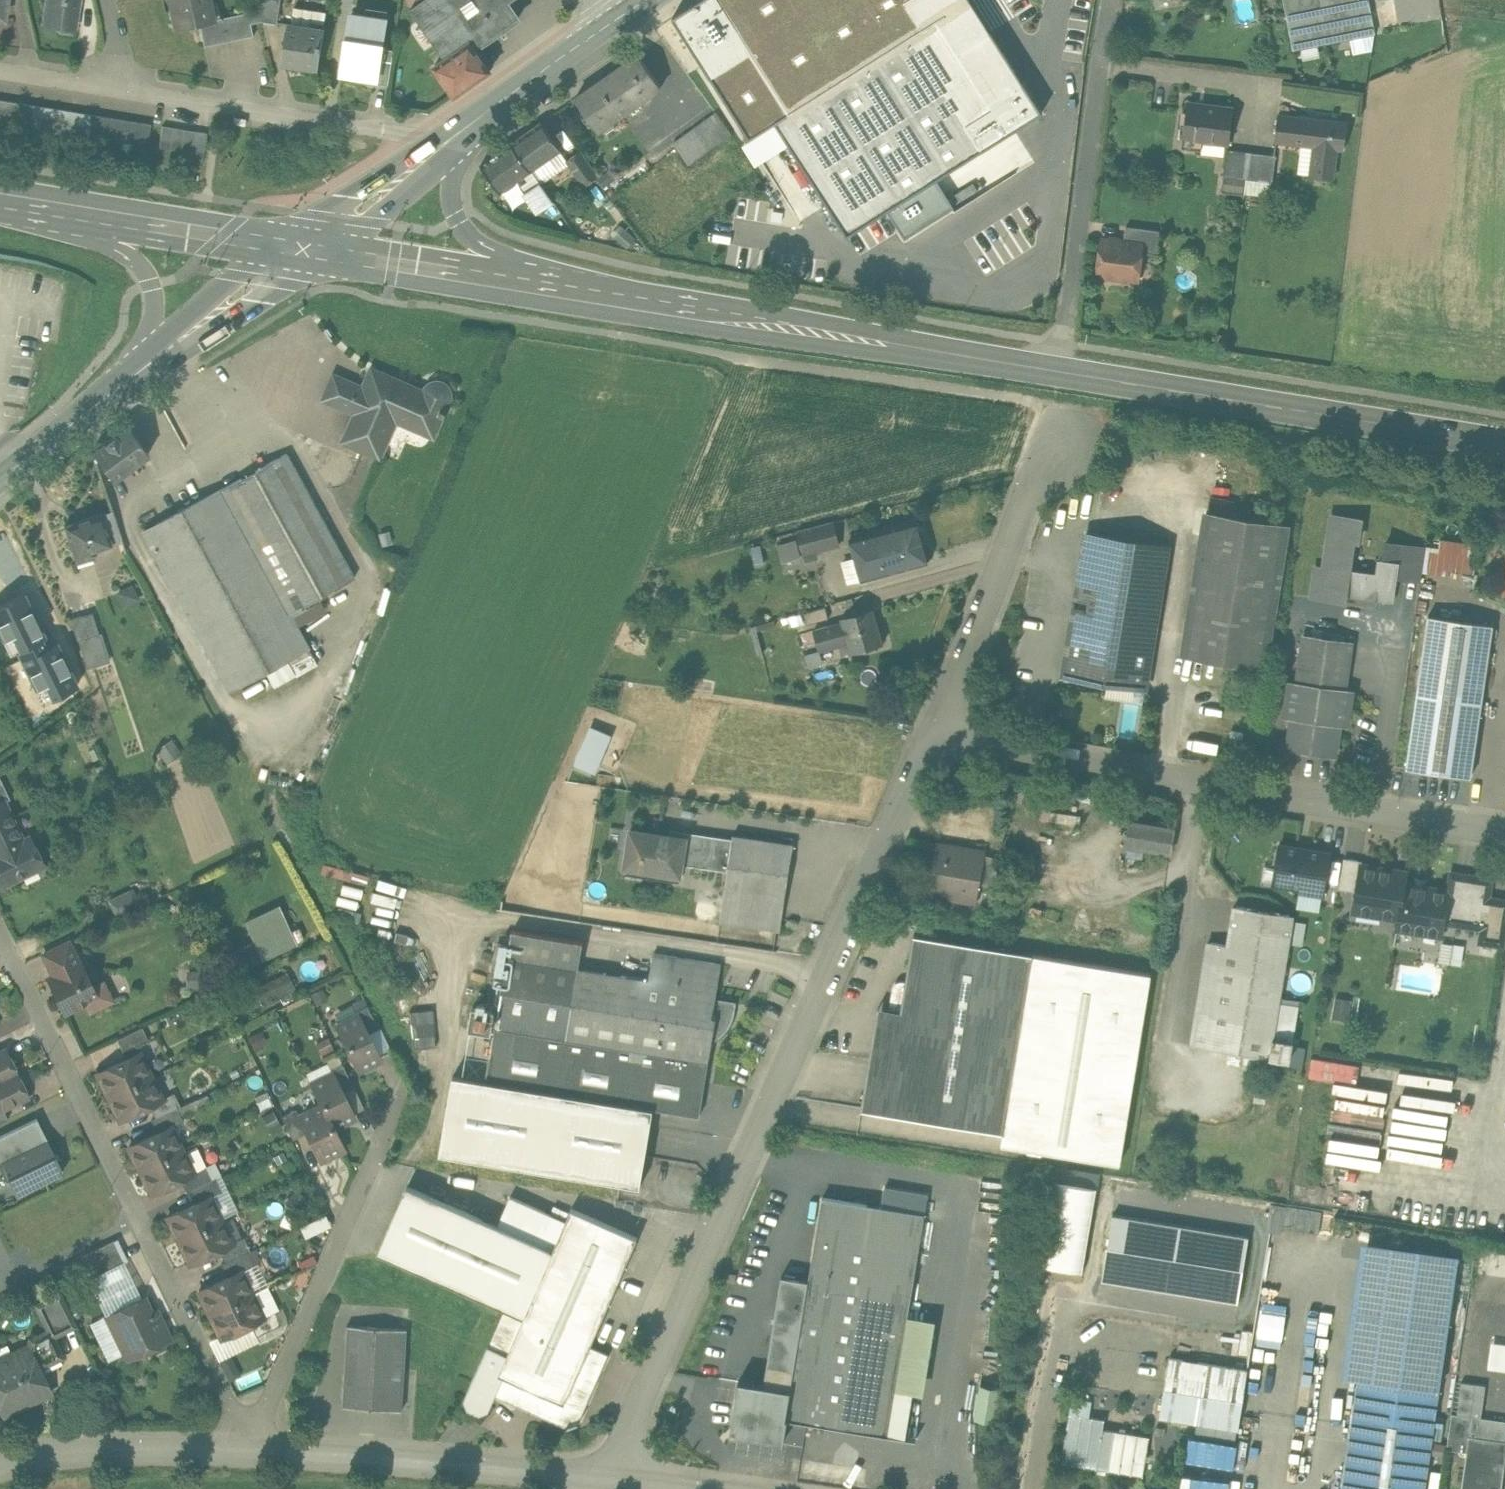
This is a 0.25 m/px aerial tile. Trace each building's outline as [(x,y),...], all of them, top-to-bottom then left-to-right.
[(43,24),(60,26),(59,31),(72,33),(73,28),(76,29),(81,0),(46,0),(43,24)] [(175,26),(174,26),(174,28),(199,22),(214,19),(214,17),(210,0),(169,0),(175,26)] [(261,9),(264,20),(278,22),(281,0),(259,0),(261,9)] [(457,50),(421,0),(412,7),(447,57),(457,50)] [(455,0),(421,0),(457,50),(471,39),(477,47),(484,42),(455,0)] [(484,42),(520,16),(508,0),(455,0),(484,42)] [(674,21),(752,137),(746,141),(759,160),(790,139),(777,120),(957,0),(705,0),(674,21)] [(1044,106),(974,0),(957,0),(777,120),(790,139),(850,229),(888,204),(908,234),(955,203),(938,176),(1044,106)] [(1321,6),(1320,0),(1284,0),(1294,49),(1376,33),(1370,0),(1351,0),(1321,6)] [(334,74),(377,78),(383,12),(339,8),(334,74)] [(261,9),(214,19),(199,22),(204,45),(255,35),(252,23),(264,20),(261,9)] [(325,28),(290,22),(284,62),(286,62),(286,60),(304,63),(304,65),(319,68),(325,28)] [(447,57),(436,64),(456,93),(492,68),(477,47),(471,39),(457,50),(447,57)] [(638,54),(578,96),(578,95),(576,96),(600,130),(601,129),(661,87),(662,87),(639,53),(637,54),(638,54)] [(0,98),(0,123),(148,146),(151,123),(0,98)] [(1233,108),(1189,102),(1185,137),(1184,147),(1201,149),(1202,138),(1229,142),(1233,108)] [(717,111),(674,141),(690,163),(732,133),(717,111)] [(1349,121),(1279,112),(1275,142),(1302,145),(1299,172),(1309,174),(1309,175),(1335,178),(1339,149),(1346,150),(1349,121)] [(542,121),(512,143),(541,183),(542,182),(547,178),(538,165),(561,149),(562,149),(542,121)] [(207,132),(163,125),(159,146),(204,154),(207,132)] [(512,143),(482,164),(501,192),(526,174),(530,180),(524,185),(529,192),(541,183),(512,143)] [(1250,150),(1227,147),(1222,190),(1245,193),(1250,150)] [(570,162),(568,159),(561,149),(538,165),(547,178),(570,162)] [(1276,154),(1250,150),(1245,193),(1271,197),(1276,154)] [(598,175),(581,151),(568,159),(570,162),(585,184),(598,175)] [(609,170),(598,179),(604,187),(615,179),(609,170)] [(554,200),(542,182),(541,183),(529,192),(541,209),(554,200)] [(1160,229),(1127,225),(1125,241),(1143,243),(1142,251),(1157,253),(1160,229)] [(1125,241),(1103,238),(1098,274),(1138,279),(1142,251),(1143,243),(1125,241)] [(390,392),(367,382),(365,387),(335,375),(326,397),(358,411),(346,439),(381,455),(397,418),(434,434),(443,414),(447,416),(449,411),(445,409),(450,398),(450,393),(449,388),(445,384),(441,382),(436,382),(431,384),(427,388),(426,392),(395,378),(395,380),(390,392)] [(128,424),(92,450),(113,479),(149,453),(128,424)] [(287,452),(221,488),(289,613),(355,577),(287,452)] [(221,488),(144,530),(230,688),(308,646),(289,613),(221,488)] [(122,540),(112,510),(102,513),(112,543),(122,540)] [(102,512),(65,525),(77,562),(92,557),(90,551),(112,543),(102,513),(102,512)] [(1288,525),(1207,512),(1184,653),(1266,666),(1288,525)] [(1362,518),(1332,514),(1324,567),(1328,568),(1325,586),(1347,589),(1346,592),(1393,599),(1401,544),(1387,541),(1384,559),(1380,559),(1378,573),(1351,570),(1355,539),(1359,540),(1362,518)] [(917,519),(851,537),(863,579),(929,561),(917,519)] [(834,520),(799,530),(805,553),(840,544),(834,520)] [(1169,546),(1087,533),(1064,674),(1146,687),(1169,546)] [(1479,544),(1441,539),(1440,547),(1427,545),(1424,571),(1474,578),(1479,544)] [(826,606),(804,612),(808,624),(830,617),(826,606)] [(874,608),(842,617),(843,621),(849,642),(852,652),(884,642),(874,608)] [(100,634),(93,612),(71,619),(77,640),(80,640),(100,634)] [(1493,624),(1429,615),(1407,767),(1472,776),(1493,624)] [(843,621),(814,629),(821,650),(849,642),(843,621)] [(108,661),(100,634),(80,640),(89,667),(108,661)] [(1352,641),(1305,634),(1298,683),(1345,691),(1352,641)] [(807,665),(823,659),(819,647),(803,652),(807,665)] [(1345,691),(1298,683),(1293,682),(1287,716),(1293,717),(1288,744),(1336,752),(1340,724),(1347,725),(1352,692),(1345,691)] [(593,725),(576,762),(576,763),(595,771),(611,733),(593,725)] [(164,761),(176,754),(167,739),(155,745),(164,761)] [(4,800),(4,801),(10,798),(0,777),(0,801),(4,800)] [(23,839),(4,801),(4,800),(0,801),(0,850),(23,839)] [(1174,826),(1132,819),(1128,846),(1170,853),(1174,826)] [(687,837),(632,828),(626,866),(681,874),(683,863),(714,868),(718,842),(687,837)] [(794,844),(734,834),(732,844),(728,870),(721,921),(781,930),(794,844)] [(2,885),(43,865),(29,836),(23,839),(0,850),(0,882),(2,885)] [(732,844),(718,842),(714,868),(728,870),(732,844)] [(1331,851),(1280,843),(1276,867),(1282,868),(1279,881),(1274,880),(1274,882),(1301,887),(1300,891),(1322,895),(1324,895),(1331,851)] [(985,852),(938,844),(929,892),(976,900),(985,852)] [(1363,860),(1345,857),(1340,887),(1357,889),(1361,863),(1362,863),(1363,860)] [(1448,889),(1395,881),(1397,869),(1362,863),(1361,863),(1357,889),(1354,910),(1399,918),(1397,927),(1442,935),(1445,922),(1450,889),(1448,889)] [(1493,878),(1451,871),(1448,889),(1450,889),(1445,922),(1482,928),(1485,928),(1487,915),(1490,896),(1493,878)] [(1490,896),(1487,915),(1485,928),(1482,928),(1480,941),(1504,945),(1504,936),(1504,899),(1490,896)] [(258,958),(294,942),(276,901),(239,917),(258,958)] [(1270,909),(1259,908),(1258,905),(1249,904),(1247,906),(1238,905),(1233,908),(1230,926),(1291,936),(1294,918),(1291,913),(1282,912),(1282,911),(1280,909),(1272,908),(1270,909)] [(1299,1004),(1281,1001),(1291,936),(1230,926),(1227,944),(1212,941),(1207,944),(1191,1043),(1270,1056),(1274,1037),(1275,1037),(1291,1039),(1293,1042),(1299,1004)] [(722,963),(654,952),(650,979),(580,967),(584,941),(513,929),(510,943),(500,1006),(498,1017),(497,1017),(498,1014),(495,1014),(495,1016),(495,1019),(498,1020),(497,1024),(709,1060),(713,1038),(717,1035),(721,1033),(725,1028),(728,1024),(731,1018),(733,1012),(735,1002),(716,999),(722,963)] [(1151,973),(915,934),(907,981),(903,1009),(886,1112),(1006,1131),(1014,1145),(1121,1163),(1151,973)] [(69,941),(44,953),(54,975),(80,962),(69,941)] [(498,941),(488,1004),(500,1006),(510,943),(498,941)] [(1464,945),(1454,943),(1451,962),(1461,964),(1464,945)] [(54,975),(49,978),(65,1012),(86,1001),(89,1000),(85,993),(94,989),(93,987),(81,962),(80,962),(54,975)] [(287,972),(253,982),(259,1002),(293,992),(287,972)] [(898,982),(895,984),(894,987),(891,1007),(903,1009),(907,981),(901,980),(898,982)] [(104,981),(93,987),(94,989),(85,993),(89,1000),(86,1001),(91,1010),(113,1000),(104,981)] [(1353,1017),(1356,996),(1334,993),(1331,1014),(1353,1017)] [(414,996),(393,998),(394,1009),(416,1006),(414,996)] [(379,1028),(368,1004),(356,1010),(359,1015),(368,1033),(379,1028)] [(496,1009),(474,1005),(470,1028),(492,1032),(495,1016),(495,1014),(496,1009)] [(368,1033),(359,1015),(337,1026),(358,1069),(380,1058),(368,1033)] [(709,1060),(497,1024),(488,1080),(654,1107),(700,1115),(709,1060)] [(142,1026),(117,1038),(124,1052),(149,1039),(142,1026)] [(1291,1039),(1275,1037),(1274,1037),(1270,1056),(1288,1059),(1291,1057),(1293,1042),(1291,1039)] [(17,1072),(6,1048),(0,1051),(0,1080),(17,1072)] [(139,1052),(98,1072),(109,1095),(151,1075),(139,1052)] [(1372,1181),(1384,1086),(1355,1083),(1358,1060),(1310,1054),(1308,1074),(1330,1077),(1319,1169),(1349,1173),(1348,1178),(1372,1181)] [(354,1086),(342,1062),(331,1068),(333,1073),(334,1073),(343,1091),(354,1086)] [(1394,1070),(1393,1103),(1449,1104),(1450,1072),(1394,1070)] [(0,1080),(0,1109),(3,1107),(29,1095),(17,1072),(0,1080)] [(343,1091),(334,1073),(333,1073),(311,1083),(322,1105),(323,1104),(334,1126),(355,1116),(343,1091)] [(654,1107),(488,1080),(454,1074),(441,1152),(641,1185),(654,1107)] [(151,1075),(109,1095),(121,1119),(149,1105),(162,1099),(162,1098),(151,1075)] [(174,1092),(162,1098),(162,1099),(149,1105),(155,1117),(156,1117),(177,1107),(181,1106),(174,1092)] [(300,1116),(299,1116),(306,1132),(320,1159),(344,1148),(334,1126),(323,1104),(322,1105),(300,1116)] [(0,1109),(0,1122),(9,1118),(3,1107),(0,1109)] [(177,1107),(156,1117),(155,1117),(152,1119),(158,1132),(171,1126),(184,1120),(177,1107)] [(296,1108),(282,1115),(293,1139),(306,1132),(299,1116),(300,1116),(296,1108)] [(0,1136),(0,1162),(47,1139),(37,1118),(0,1136)] [(1393,1119),(1393,1129),(1440,1130),(1440,1120),(1393,1119)] [(158,1132),(129,1146),(141,1169),(182,1149),(171,1126),(158,1132)] [(0,1162),(0,1165),(6,1178),(8,1177),(17,1194),(63,1172),(47,1139),(0,1162)] [(182,1149),(141,1169),(152,1193),(181,1179),(193,1172),(182,1149)] [(206,1166),(193,1172),(194,1172),(181,1179),(187,1192),(191,1190),(191,1189),(212,1179),(206,1166)] [(212,1179),(191,1189),(191,1190),(197,1202),(209,1196),(210,1197),(222,1191),(216,1177),(212,1179)] [(1097,1187),(1056,1180),(1041,1264),(1083,1271),(1097,1187)] [(567,1220),(511,1195),(498,1224),(408,1184),(379,1251),(507,1307),(482,1364),(504,1373),(566,1401),(591,1345),(638,1236),(572,1207),(567,1220)] [(197,1202),(168,1216),(179,1239),(221,1219),(210,1197),(209,1196),(197,1202)] [(884,1206),(823,1196),(810,1279),(787,1417),(789,1417),(889,1434),(927,1203),(886,1196),(884,1206)] [(1273,1200),(1269,1224),(1317,1231),(1321,1207),(1273,1200)] [(1249,1233),(1113,1213),(1103,1280),(1239,1300),(1249,1233)] [(221,1219),(179,1239),(191,1263),(219,1249),(232,1243),(232,1242),(221,1219)] [(244,1236),(232,1242),(232,1243),(219,1249),(225,1261),(247,1251),(251,1250),(244,1236)] [(114,1240),(82,1255),(92,1277),(124,1261),(114,1240)] [(1343,1375),(1359,1377),(1439,1388),(1458,1254),(1363,1240),(1343,1375)] [(247,1251),(225,1261),(222,1263),(228,1276),(241,1270),(253,1264),(247,1251)] [(228,1276),(199,1290),(210,1313),(252,1293),(241,1270),(228,1276)] [(782,1274),(756,1436),(785,1441),(789,1417),(787,1417),(810,1279),(782,1274)] [(60,1291),(36,1303),(48,1328),(50,1328),(53,1335),(76,1324),(60,1291)] [(252,1293),(210,1313),(222,1336),(250,1323),(263,1316),(252,1293)] [(144,1296),(106,1315),(124,1352),(141,1344),(144,1351),(170,1338),(156,1309),(152,1311),(144,1296)] [(275,1310),(263,1316),(250,1323),(256,1335),(281,1323),(275,1310)] [(408,1328),(347,1324),(342,1405),(403,1409),(408,1328)] [(48,1328),(30,1338),(28,1344),(39,1367),(63,1355),(53,1335),(50,1328),(48,1328)] [(1492,1342),(1489,1367),(1504,1370),(1504,1343),(1492,1342)] [(0,1358),(0,1406),(2,1409),(8,1411),(46,1393),(48,1386),(39,1367),(28,1344),(0,1358)] [(591,1345),(566,1401),(504,1373),(496,1392),(566,1423),(580,1418),(609,1353),(591,1345)] [(1248,1369),(1170,1356),(1160,1416),(1239,1428),(1248,1369)] [(482,1364),(467,1397),(470,1405),(481,1410),(489,1407),(496,1392),(504,1373),(482,1364)] [(1359,1377),(1343,1488),(1425,1488),(1439,1388),(1359,1377)] [(1001,1387),(981,1383),(975,1418),(995,1422),(1001,1387)] [(1474,1415),(1452,1412),(1447,1447),(1467,1450),(1469,1434),(1471,1435),(1474,1415)] [(1105,1419),(1070,1413),(1062,1462),(1144,1475),(1150,1436),(1104,1428),(1105,1419)] [(1474,1415),(1471,1435),(1469,1434),(1467,1450),(1461,1488),(1502,1488),(1504,1467),(1504,1419),(1474,1415)] [(1245,1472),(1180,1465),(1178,1488),(1243,1488),(1245,1472)]
